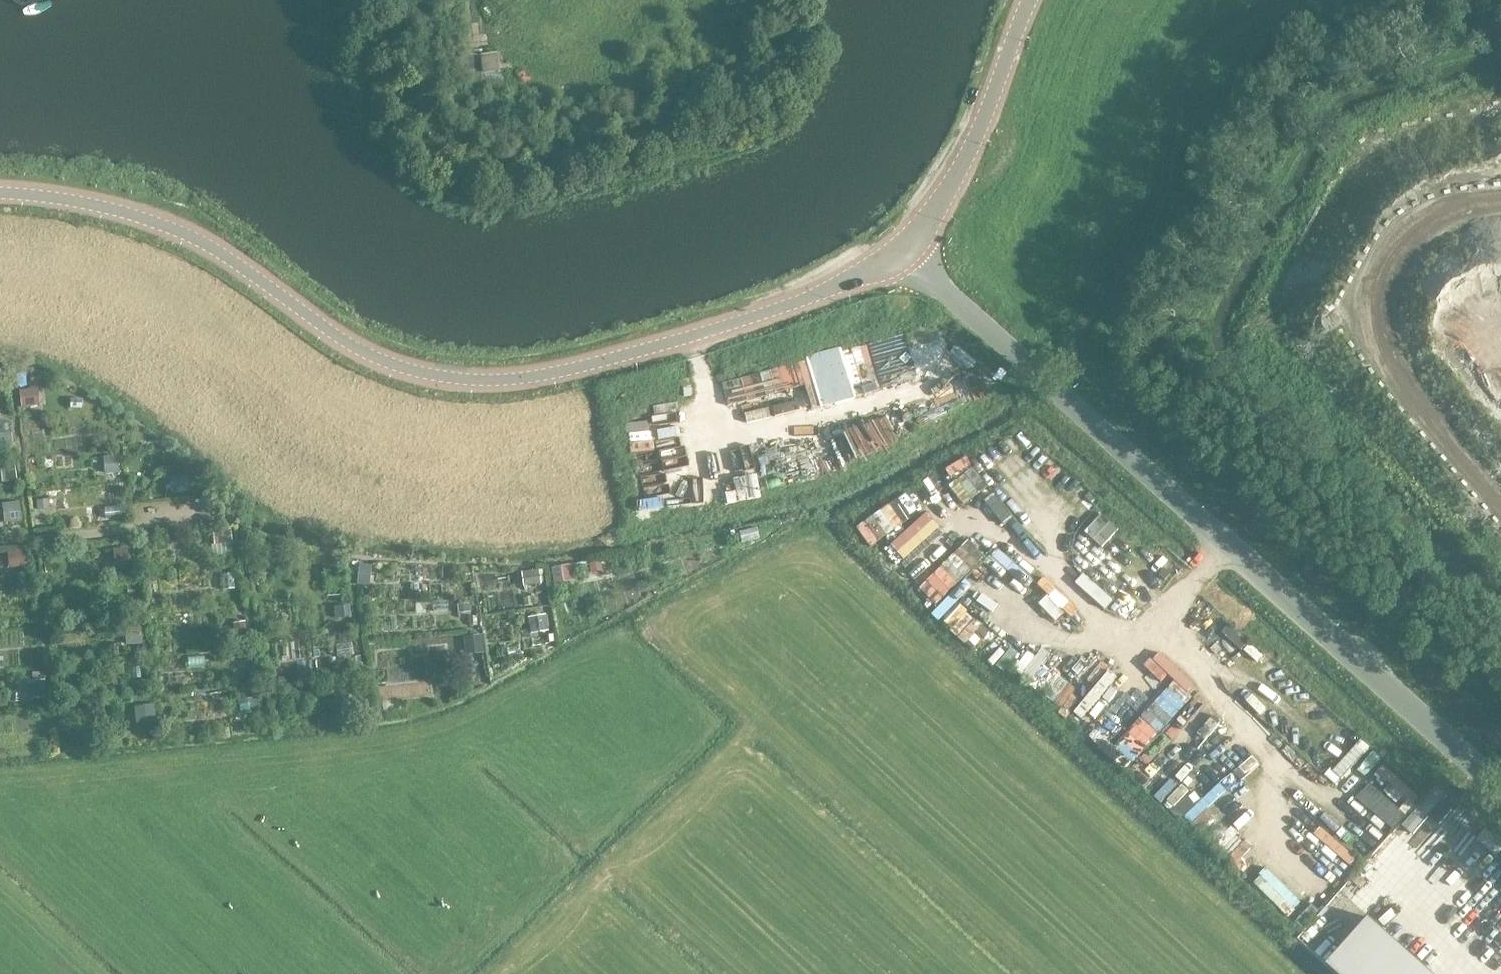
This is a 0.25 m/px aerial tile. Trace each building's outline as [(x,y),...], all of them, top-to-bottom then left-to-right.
[(480,48),(462,50),(466,91),(509,87),(508,67),(482,69),(480,48)] [(812,407),(855,397),(844,347),(772,364),(778,385),(805,379),(812,407)] [(22,406),(41,405),(40,386),(21,387),(22,406)] [(12,444),(11,421),(0,421),(0,444),(12,444)] [(105,455),(107,471),(119,469),(117,453),(105,455)] [(3,501),(6,520),(23,517),(20,498),(3,501)] [(1104,546),(1122,528),(1104,511),(1087,529),(1104,546)] [(970,538),(921,583),(936,600),(986,555),(970,538)] [(555,581),(574,577),(571,562),(552,566),(555,581)] [(549,617),(532,619),(534,629),(550,627),(549,617)] [(466,634),(467,651),(485,650),(484,632),(466,634)] [(1135,759),(1179,711),(1162,695),(1118,743),(1135,759)] [(1246,746),(1215,770),(1222,779),(1238,766),(1243,773),(1258,762),(1246,746)] [(1390,825),(1403,811),(1371,781),(1358,795),(1390,825)] [(1326,964),(1337,973),(1433,973),(1369,917),(1326,964)]
